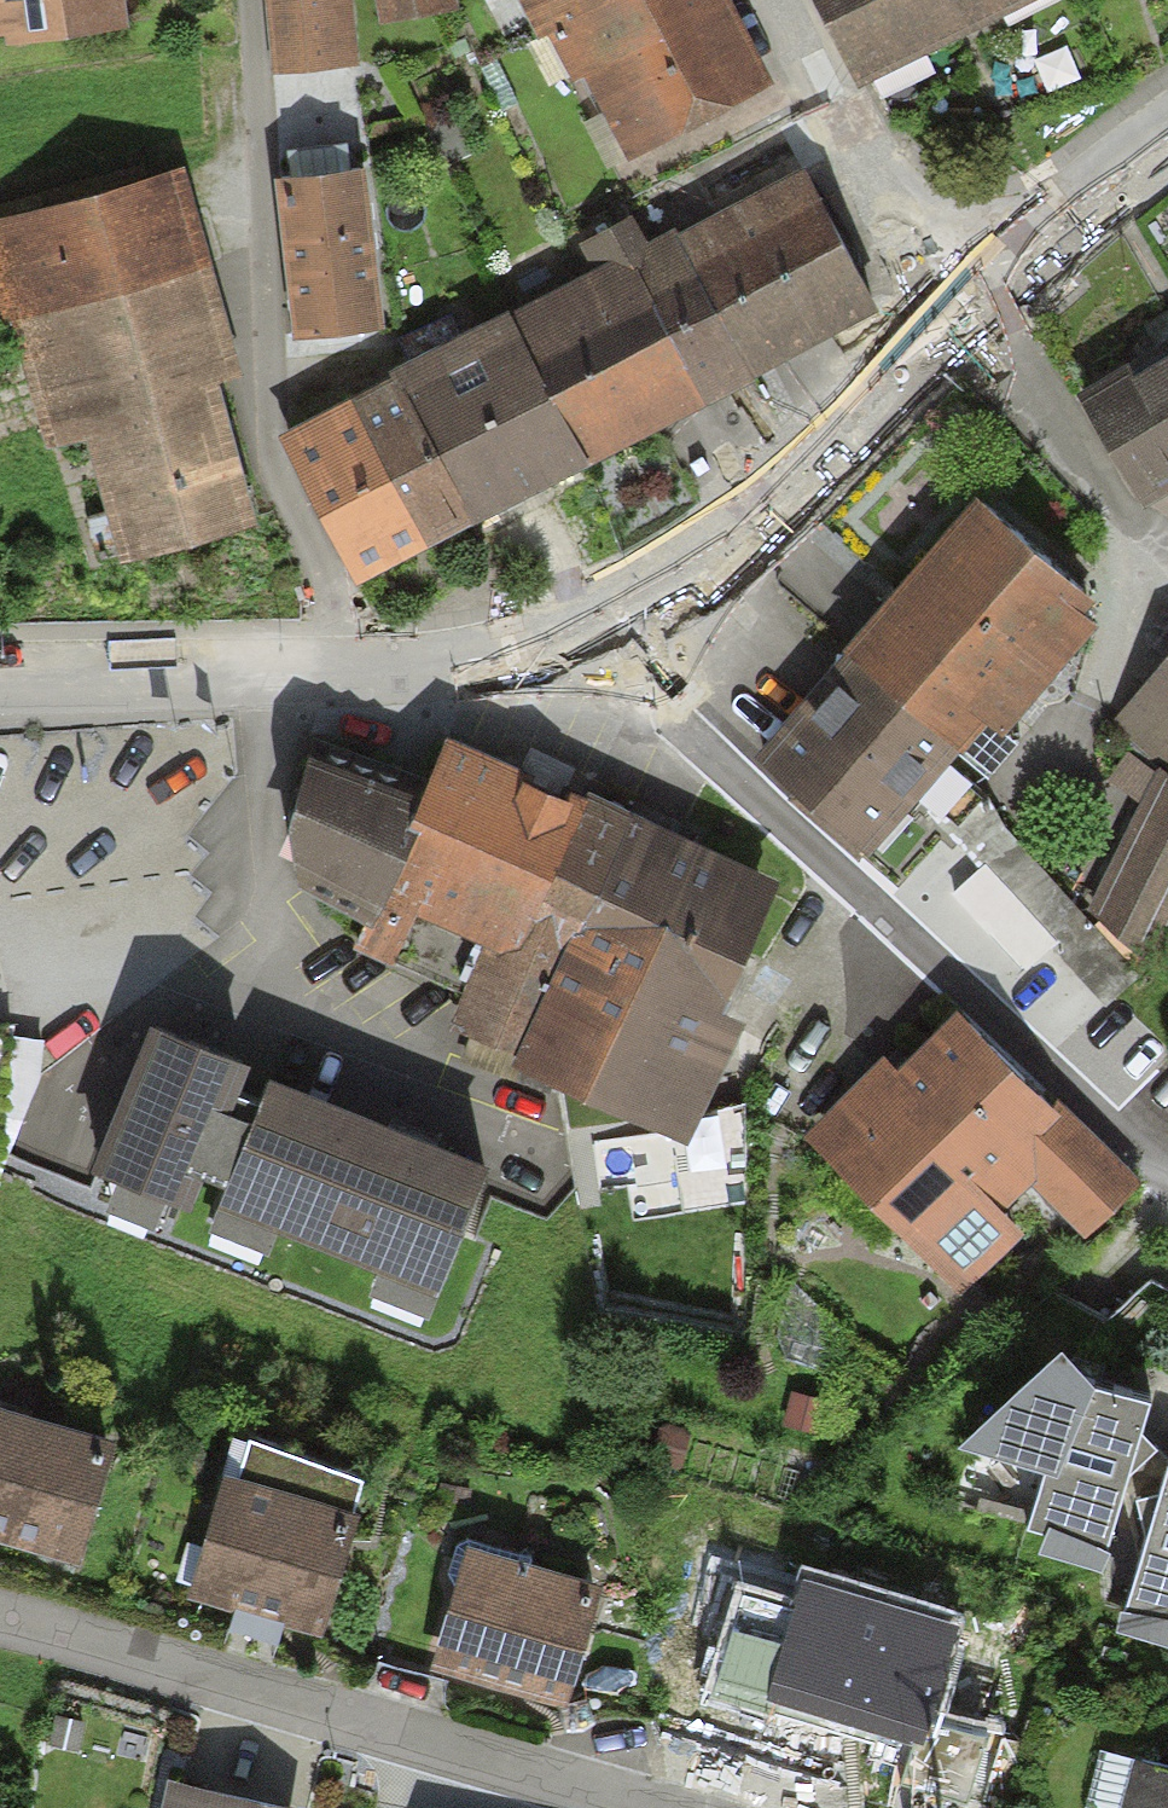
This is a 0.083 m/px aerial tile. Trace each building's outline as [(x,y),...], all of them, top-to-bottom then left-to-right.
[(5,39),(7,54),(122,39),(117,0),(0,0),(0,40),(5,39)] [(267,79),(361,75),(358,0),(265,0),(267,79)] [(379,20),(456,3),(455,0),(375,0),(379,20)] [(560,46),(577,37),(635,149),(763,83),(719,0),(536,0),(560,46)] [(867,80),(1040,0),(830,0),(867,80)] [(379,162),(276,166),(284,334),(386,329),(379,162)] [(669,235),(743,380),(867,309),(792,162),(669,235)] [(0,219),(0,309),(6,331),(20,327),(51,435),(90,424),(116,515),(91,522),(105,572),(255,530),(216,389),(245,381),(185,167),(0,219)] [(665,228),(616,253),(693,405),(743,380),(669,235),(665,228)] [(616,253),(497,311),(584,460),(693,405),(616,253)] [(497,311),(377,375),(467,521),(584,460),(497,311)] [(1064,398),(1138,512),(1167,493),(1167,331),(1064,398)] [(377,375),(331,402),(419,547),(467,521),(377,375)] [(419,547),(331,402),(273,436),(349,585),(419,547)] [(967,498),(836,650),(948,746),(977,713),(997,730),(1088,624),(1072,611),(1083,599),(967,498)] [(1150,767),(1167,785),(1167,640),(1105,725),(1150,767)] [(788,705),(746,753),(857,851),(903,798),(929,767),(948,746),(836,650),(814,674),(825,683),(798,714),(788,705)] [(573,792),(435,736),(418,777),(358,925),(347,951),(453,993),(467,954),(516,940),(573,792)] [(358,925),(418,777),(308,738),(276,826),(290,884),(358,925)] [(929,767),(903,798),(1084,979),(1111,949),(929,767)] [(1150,767),(1081,910),(1136,967),(1167,905),(1167,785),(1150,767)] [(602,807),(573,792),(516,940),(467,954),(453,993),(440,1026),(506,1057),(574,887),(602,807)] [(602,807),(574,887),(506,1057),(668,1146),(733,1024),(708,1011),(762,875),(602,807)] [(1083,1094),(991,1007),(846,1159),(973,1280),(1033,1216),(1010,1194),(1031,1172),(1101,1239),(1138,1199),(1057,1121),(1083,1094)] [(150,1037),(93,1180),(191,1220),(202,1193),(229,1205),(257,1135),(231,1124),(250,1077),(193,1055),(150,1037)] [(486,1178),(271,1094),(257,1135),(229,1205),(221,1221),(436,1306),(486,1178)] [(1049,1484),(1031,1536),(1051,1540),(1044,1559),(1101,1576),(1145,1417),(1093,1404),(1061,1369),(965,1458),(1049,1484)] [(0,1408),(0,1549),(73,1573),(79,1554),(110,1564),(137,1484),(98,1471),(108,1443),(0,1408)] [(238,1484),(227,1481),(192,1602),(322,1639),(367,1481),(249,1447),(238,1484)] [(1119,1638),(1167,1651),(1167,1488),(1119,1638)] [(564,1712),(600,1593),(464,1552),(429,1672),(564,1712)] [(808,1595),(771,1706),(911,1754),(899,1787),(960,1807),(961,1807),(982,1746),(928,1728),(957,1646),(808,1595)] [(1139,1757),(1124,1807),(1167,1807),(1167,1766),(1139,1757)] [(170,1767),(162,1807),(293,1807),(296,1792),(170,1767)]
